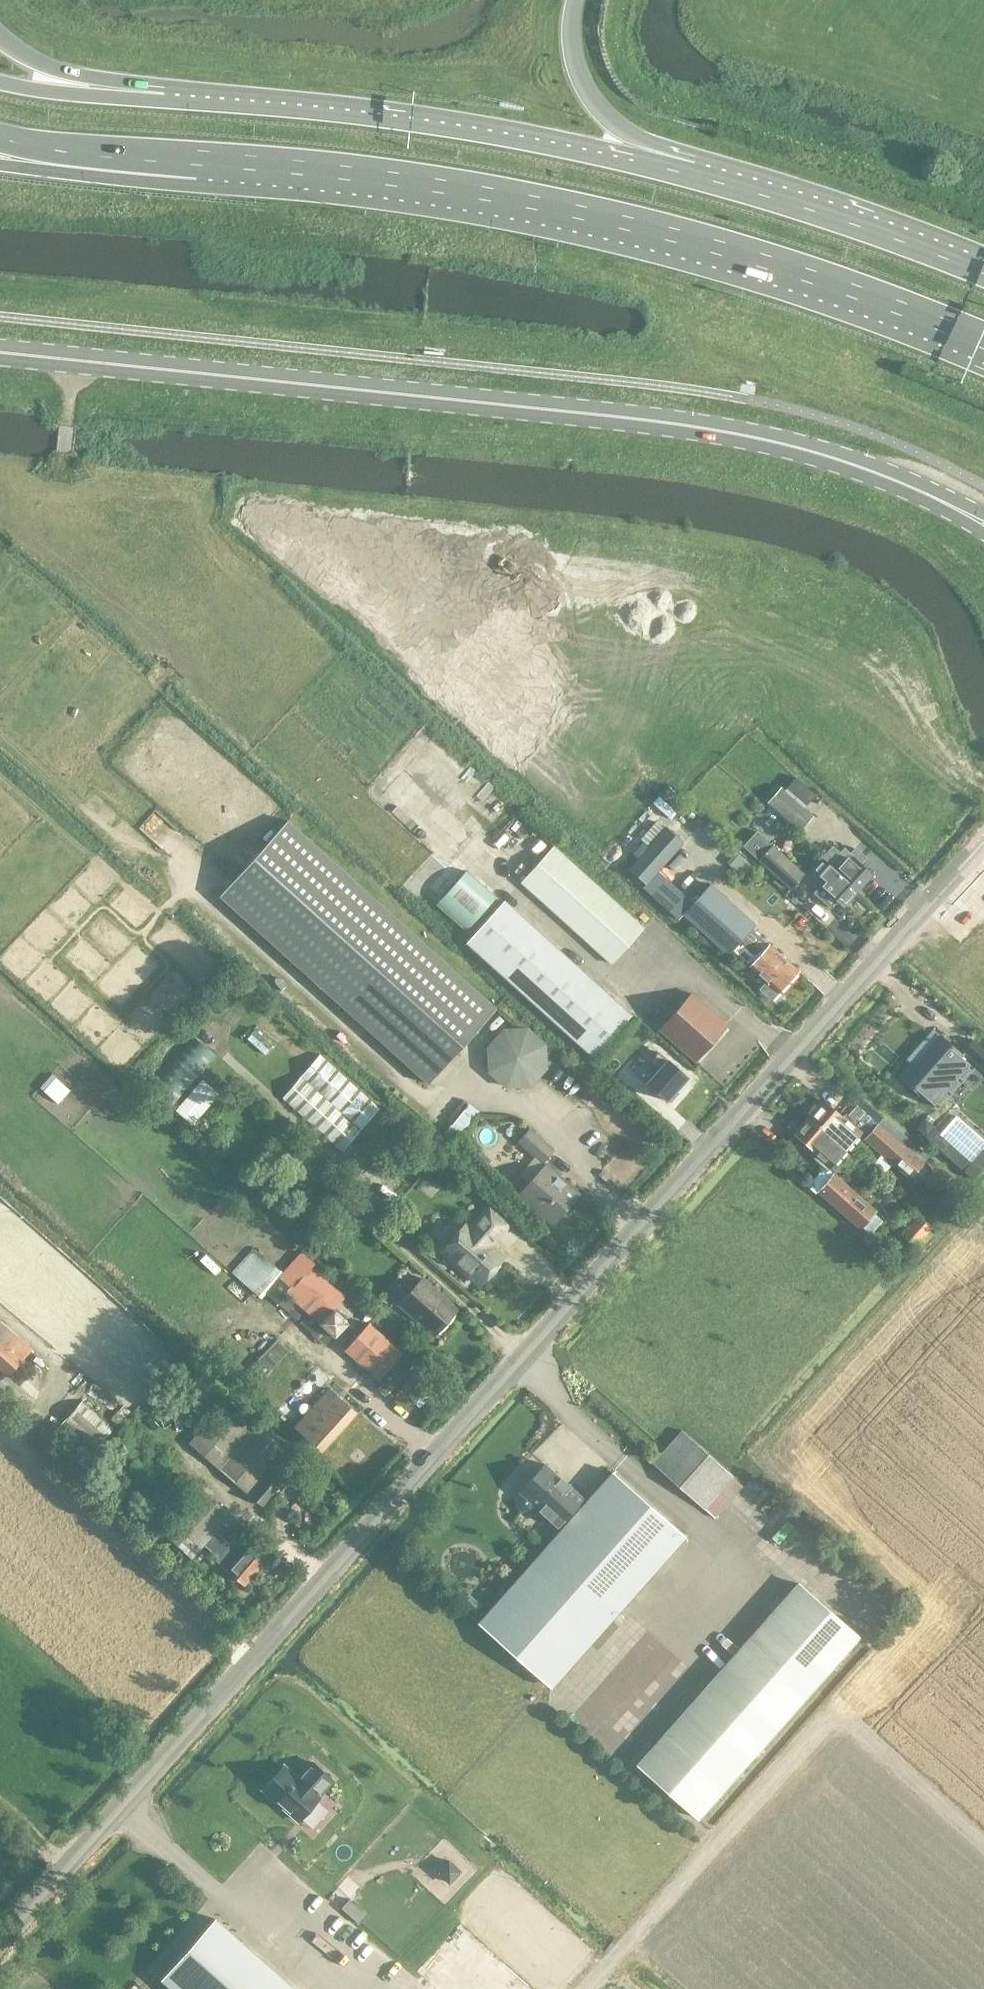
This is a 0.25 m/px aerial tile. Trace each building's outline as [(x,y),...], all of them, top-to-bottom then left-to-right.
[(781,785),(767,801),(800,830),(814,815),(781,785)] [(426,1083),(494,1009),(286,821),(219,895),(426,1083)] [(709,885),(693,903),(658,871),(683,843),(665,827),(647,846),(641,841),(628,855),(634,861),(627,868),(645,884),(642,888),(677,920),(683,914),(728,955),(732,951),(765,981),(759,987),(772,999),(777,992),(778,993),(797,972),(769,946),(761,955),(742,938),(754,926),(709,885)] [(804,875),(773,847),(774,845),(756,829),(743,845),(760,860),(759,862),(790,890),(804,875)] [(832,845),(821,858),(857,891),(871,876),(859,865),(865,858),(854,848),(850,852),(844,847),(840,852),(832,845)] [(610,964),(643,927),(553,846),(520,883),(610,964)] [(857,891),(821,858),(812,868),(825,879),(813,892),(830,907),(836,900),(844,906),(857,891)] [(466,930),(496,897),(465,870),(436,903),(466,930)] [(805,907),(780,885),(773,894),(798,915),(805,907)] [(466,942),(593,1056),(631,1014),(504,900),(466,942)] [(691,993),(659,1029),(695,1061),(727,1025),(691,993)] [(490,1083),(545,1085),(547,1028),(492,1027),(490,1083)] [(924,1099),(963,1055),(941,1035),(915,1064),(912,1061),(899,1076),(924,1099)] [(193,1036),(150,1090),(174,1110),(217,1055),(193,1036)] [(972,1040),(964,1049),(983,1067),(983,1050),(972,1040)] [(665,1101),(686,1078),(658,1053),(649,1063),(658,1071),(646,1084),(665,1101)] [(342,1152),(379,1108),(319,1055),(282,1097),(342,1152)] [(55,1072),(43,1084),(59,1101),(71,1089),(55,1072)] [(218,1094),(202,1080),(176,1110),(192,1124),(218,1094)] [(849,1117),(846,1121),(823,1100),(808,1116),(846,1149),(863,1130),(849,1117)] [(846,1149),(808,1116),(794,1132),(814,1150),(811,1154),(828,1169),(846,1149)] [(940,1134),(934,1128),(931,1131),(930,1130),(930,1123),(925,1118),(917,1127),(925,1135),(924,1136),(932,1143),(970,1177),(972,1179),(983,1165),(983,1148),(983,1147),(983,1146),(983,1141),(955,1116),(940,1134)] [(394,1122),(380,1137),(392,1149),(406,1133),(394,1122)] [(878,1122),(863,1139),(909,1179),(924,1162),(878,1122)] [(543,1162),(553,1150),(530,1130),(520,1142),(543,1162)] [(433,1181),(439,1180),(447,1171),(439,1164),(428,1177),(433,1181)] [(553,1224),(580,1194),(547,1165),(520,1195),(553,1224)] [(861,1228),(874,1212),(833,1176),(820,1191),(861,1228)] [(488,1206),(469,1228),(464,1224),(441,1250),(455,1262),(453,1264),(464,1274),(466,1271),(479,1283),(485,1277),(489,1276),(492,1275),(495,1272),(496,1268),(496,1264),(502,1258),(488,1246),(508,1224),(488,1206)] [(254,1247),(232,1272),(259,1296),(264,1290),(279,1303),(287,1295),(308,1313),(299,1322),(311,1332),(310,1333),(324,1345),(332,1335),(335,1338),(349,1322),(333,1308),(344,1296),(311,1267),(314,1263),(300,1251),(282,1272),(254,1247)] [(455,1310),(420,1279),(399,1302),(434,1334),(455,1310)] [(377,1389),(383,1395),(414,1362),(369,1323),(344,1350),(382,1383),(377,1389)] [(7,1374),(21,1360),(0,1341),(0,1368),(7,1374)] [(262,1378),(288,1351),(277,1341),(251,1368),(262,1378)] [(328,1389),(294,1426),(321,1449),(354,1412),(328,1389)] [(187,1444),(264,1507),(300,1462),(287,1451),(226,1399),(187,1444)] [(61,1423),(93,1451),(113,1429),(81,1401),(61,1423)] [(682,1430),(665,1449),(653,1463),(704,1509),(733,1476),(682,1430)] [(520,1492),(521,1492),(515,1499),(515,1506),(521,1511),(529,1511),(534,1505),(561,1528),(585,1500),(545,1464),(520,1492)] [(611,1471),(585,1500),(561,1528),(512,1582),(477,1621),(552,1688),(686,1536),(611,1471)] [(243,1585),(274,1552),(258,1537),(246,1551),(233,1539),(229,1544),(216,1532),(231,1516),(202,1489),(163,1532),(192,1558),(204,1545),(217,1557),(215,1559),(243,1585)] [(797,1582),(637,1764),(698,1818),(858,1636),(797,1582)] [(460,1602),(473,1614),(482,1605),(468,1593),(460,1602)] [(317,1796),(332,1779),(312,1761),(298,1778),(283,1765),(263,1788),(299,1820),(319,1797),(317,1796)] [(214,1918),(161,1979),(172,1988),(295,1988),(214,1918)]
